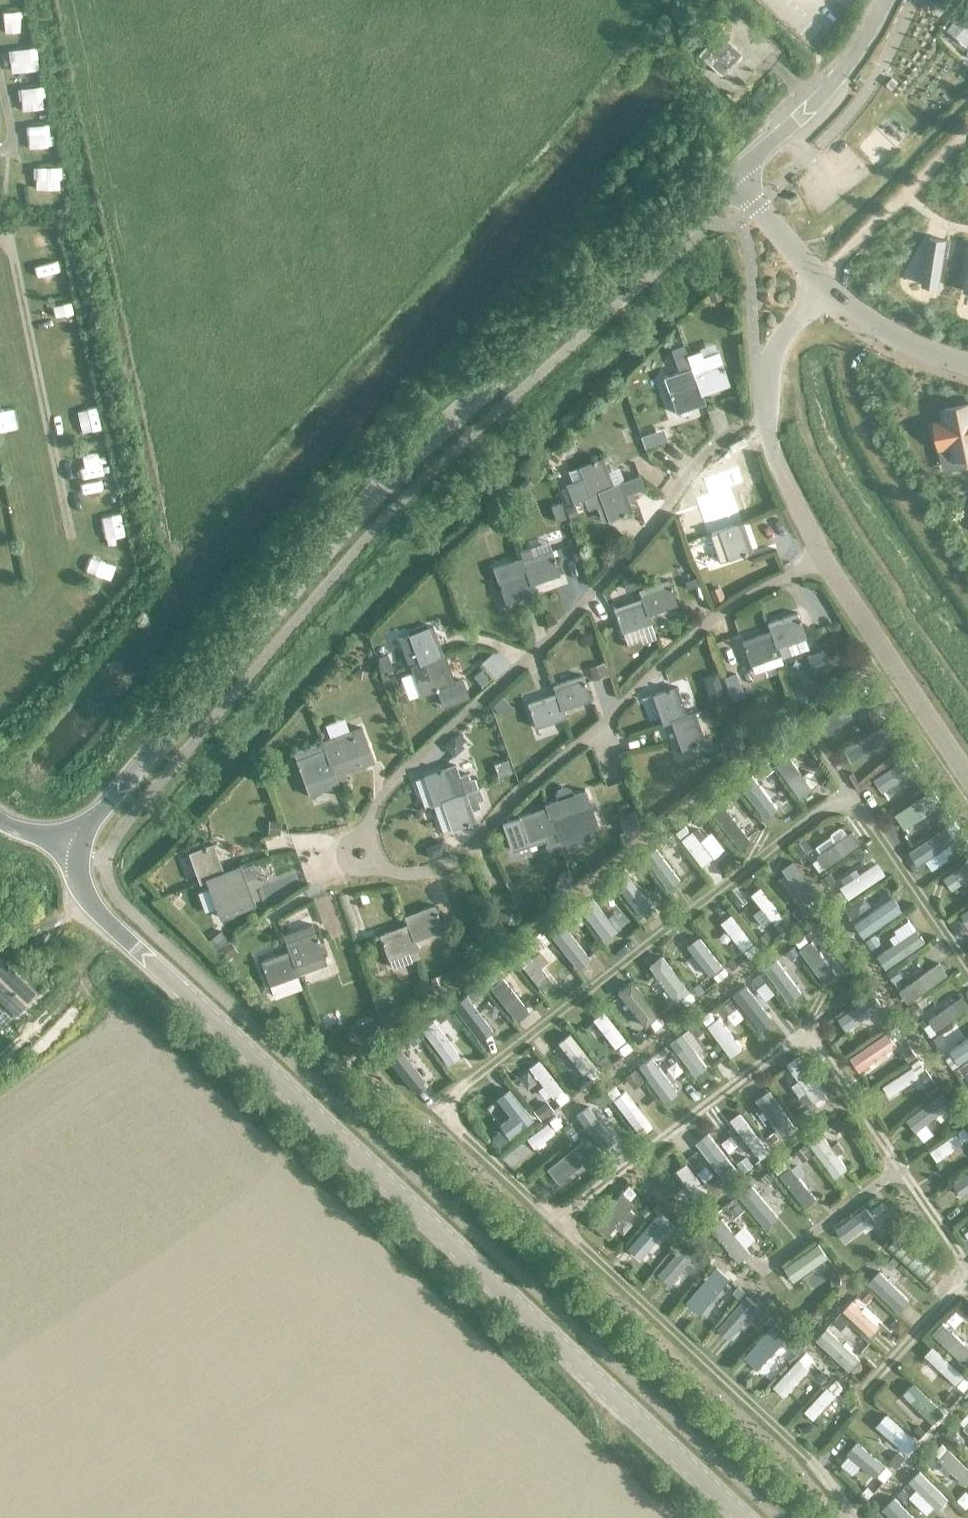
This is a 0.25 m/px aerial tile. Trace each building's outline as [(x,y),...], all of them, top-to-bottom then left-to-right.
[(14,27),(13,6),(0,6),(0,27),(14,27)] [(967,46),(967,16),(962,11),(954,22),(947,31),(967,46)] [(720,76),(740,54),(725,41),(729,37),(720,28),(696,55),(720,76)] [(3,43),(3,66),(27,66),(27,43),(3,43)] [(918,79),(945,98),(967,65),(967,63),(941,45),(918,79)] [(9,84),(12,106),(36,103),(33,80),(9,84)] [(20,144),(43,145),(44,122),(21,121),(20,144)] [(24,161),(24,185),(49,185),(49,161),(24,161)] [(929,239),(923,276),(940,278),(945,241),(929,239)] [(718,288),(706,291),(708,301),(721,298),(718,288)] [(692,373),(699,395),(726,386),(715,353),(702,358),(700,351),(687,356),(689,362),(688,362),(692,373)] [(699,395),(692,373),(663,382),(673,413),(702,404),(699,395)] [(65,405),(71,432),(92,427),(85,401),(65,405)] [(944,409),(946,422),(934,425),(938,448),(951,445),(953,460),(955,469),(967,467),(967,459),(967,457),(967,405),(944,409)] [(652,434),(641,437),(645,449),(656,445),(652,434)] [(551,446),(544,455),(553,461),(560,452),(551,446)] [(937,450),(912,457),(917,473),(941,465),(937,450)] [(597,494),(610,488),(600,460),(577,468),(582,482),(567,487),(573,502),(588,497),(597,494)] [(707,494),(694,498),(707,535),(709,534),(709,535),(710,535),(742,524),(743,523),(743,522),(742,523),(729,487),(742,483),(736,467),(702,479),(707,494)] [(523,476),(511,489),(517,495),(529,483),(523,476)] [(610,488),(597,494),(607,521),(629,513),(622,496),(639,490),(635,479),(610,488)] [(967,508),(967,497),(952,504),(956,513),(967,508)] [(560,502),(550,506),(556,522),(566,518),(560,502)] [(572,503),(563,506),(567,518),(576,514),(572,503)] [(499,513),(486,518),(490,530),(503,526),(499,513)] [(742,524),(710,535),(719,563),(753,552),(753,551),(751,551),(742,524)] [(115,544),(94,546),(94,557),(116,555),(115,544)] [(556,574),(548,552),(522,562),(529,584),(556,574)] [(521,563),(519,559),(491,570),(504,603),(532,592),(529,584),(522,562),(521,563)] [(691,569),(676,574),(680,585),(694,580),(691,569)] [(630,573),(619,577),(624,591),(635,587),(630,573)] [(669,581),(640,591),(642,599),(648,614),(677,603),(669,581)] [(718,586),(706,590),(711,602),(722,597),(718,586)] [(636,591),(636,592),(639,600),(612,609),(619,632),(647,623),(645,615),(645,614),(637,591),(636,591)] [(798,615),(769,625),(771,633),(777,648),(780,659),(810,649),(805,635),(798,615)] [(429,628),(399,639),(409,666),(416,664),(438,657),(429,628)] [(771,633),(742,643),(750,666),(752,673),(782,663),(780,659),(777,648),(771,633)] [(824,652),(807,658),(813,674),(830,668),(824,652)] [(387,655),(378,658),(384,673),(393,669),(387,655)] [(416,664),(409,666),(419,695),(436,690),(443,708),(468,698),(461,679),(448,684),(439,656),(438,657),(416,664)] [(606,675),(602,662),(586,667),(590,680),(606,675)] [(354,669),(353,676),(364,678),(365,671),(354,669)] [(481,670),(473,677),(481,687),(489,680),(481,670)] [(736,672),(723,676),(726,688),(740,684),(736,672)] [(393,675),(383,677),(385,685),(395,683),(393,675)] [(583,677),(554,687),(557,695),(562,710),(591,700),(583,677)] [(805,680),(791,685),(798,706),(811,698),(805,680)] [(559,710),(552,687),(551,688),(554,695),(525,705),(532,728),(562,718),(559,710)] [(677,687),(655,695),(665,724),(672,722),(687,716),(677,687)] [(722,690),(708,695),(712,705),(726,700),(722,690)] [(867,706),(858,693),(819,719),(828,733),(867,706)] [(502,698),(492,707),(502,717),(511,708),(502,698)] [(716,707),(702,712),(705,721),(719,716),(716,707)] [(687,716),(672,722),(683,751),(705,743),(695,714),(687,716)] [(889,739),(882,727),(845,748),(852,760),(889,739)] [(320,743),(323,751),(324,750),(333,776),(373,761),(361,728),(320,743)] [(454,738),(444,748),(454,758),(464,748),(454,738)] [(735,738),(721,743),(726,758),(740,753),(735,738)] [(295,761),(308,796),(337,786),(333,776),(324,750),(323,751),(295,761)] [(918,768),(909,754),(873,778),(883,792),(918,768)] [(812,789),(789,755),(776,764),(799,798),(812,789)] [(251,764),(249,773),(259,776),(261,767),(251,764)] [(421,778),(415,780),(424,808),(431,806),(439,803),(462,794),(477,789),(474,780),(470,781),(467,775),(459,778),(455,765),(452,766),(421,777),(421,778)] [(777,809),(751,774),(739,783),(765,818),(777,809)] [(439,803),(431,806),(441,833),(449,830),(453,829),(472,823),(475,822),(471,811),(480,808),(477,802),(482,800),(479,789),(477,789),(462,794),(439,803)] [(941,804),(932,790),(894,814),(903,828),(941,804)] [(564,798),(544,805),(548,817),(556,840),(587,830),(597,826),(591,808),(585,791),(564,798)] [(750,841),(722,804),(712,812),(740,849),(750,841)] [(516,819),(502,824),(511,851),(543,840),(545,843),(543,848),(550,853),(559,850),(556,840),(548,817),(547,817),(544,809),(516,819)] [(634,810),(619,815),(624,832),(639,827),(634,810)] [(265,820),(265,833),(277,834),(278,821),(265,820)] [(956,841),(946,827),(908,852),(918,866),(956,841)] [(861,843),(853,831),(817,855),(825,867),(861,843)] [(693,832),(682,840),(701,866),(724,849),(711,833),(700,841),(693,832)] [(440,840),(427,844),(431,855),(444,850),(440,840)] [(219,875),(219,874),(209,846),(186,854),(196,883),(205,880),(219,875)] [(679,881),(656,848),(644,857),(667,890),(679,881)] [(816,895),(792,861),(781,869),(805,903),(816,895)] [(886,875),(877,862),(839,887),(848,900),(886,875)] [(944,878),(952,890),(967,880),(967,862),(944,878)] [(251,866),(237,871),(241,883),(256,878),(251,866)] [(219,875),(205,880),(218,917),(250,906),(241,883),(237,871),(236,869),(219,875)] [(651,906),(623,872),(611,882),(639,916),(651,906)] [(784,917),(760,887),(750,894),(775,925),(784,917)] [(364,892),(357,894),(360,904),(367,902),(364,892)] [(616,931),(591,897),(578,907),(603,941),(616,931)] [(902,911),(892,897),(853,923),(863,937),(902,911)] [(404,917),(412,939),(439,930),(431,907),(404,917)] [(960,914),(967,926),(967,908),(960,914)] [(502,910),(498,921),(512,925),(515,914),(502,910)] [(752,943),(730,915),(719,923),(741,951),(752,943)] [(402,926),(379,935),(388,958),(388,959),(391,967),(391,968),(411,961),(408,952),(415,949),(412,939),(404,917),(399,919),(402,926)] [(590,959),(561,921),(547,932),(577,969),(590,959)] [(310,925),(281,935),(288,951),(293,966),(296,974),(297,975),(324,965),(321,956),(310,925)] [(566,973),(539,926),(526,933),(552,980),(566,973)] [(923,942),(915,929),(876,956),(885,968),(923,942)] [(218,931),(206,940),(214,950),(226,941),(218,931)] [(722,966),(698,936),(686,946),(710,976),(722,966)] [(837,975),(811,941),(799,950),(824,984),(837,975)] [(228,943),(216,952),(223,962),(236,952),(228,943)] [(293,966),(288,951),(259,961),(267,984),(296,974),(293,966)] [(689,991),(661,955),(647,966),(675,1002),(689,991)] [(541,993),(551,984),(529,957),(519,966),(541,993)] [(802,992),(777,959),(764,969),(789,1002),(802,992)] [(32,994),(0,962),(0,997),(15,1011),(32,994)] [(948,974),(938,962),(899,990),(908,1003),(948,974)] [(438,974),(428,978),(431,987),(441,983),(438,974)] [(527,1012),(500,978),(489,987),(516,1021),(527,1012)] [(658,1017),(629,982),(615,993),(644,1029),(658,1017)] [(773,1021),(746,985),(733,995),(760,1031),(773,1021)] [(881,1007),(872,994),(837,1018),(846,1031),(881,1007)] [(492,1031),(464,995),(451,1005),(479,1042),(492,1031)] [(378,1003),(376,1004),(381,1014),(384,1012),(384,1014),(391,1010),(386,999),(384,996),(377,1000),(378,1003)] [(962,997),(928,1021),(936,1032),(967,1010),(967,1005),(962,997)] [(624,1040),(602,1011),(591,1019),(613,1048),(624,1040)] [(381,1014),(376,1016),(382,1030),(390,1025),(384,1014),(384,1012),(381,1014)] [(365,1019),(352,1024),(356,1035),(368,1031),(374,1029),(370,1018),(365,1019)] [(741,1049),(718,1018),(707,1026),(730,1058),(741,1049)] [(458,1056),(431,1021),(420,1029),(446,1065),(458,1056)] [(896,1047),(887,1032),(849,1056),(858,1071),(896,1047)] [(592,1065),(567,1034),(555,1043),(581,1075),(592,1065)] [(706,1069),(681,1034),(669,1043),(694,1077),(706,1069)] [(950,1050),(960,1065),(967,1059),(967,1038),(950,1050)] [(422,1080),(398,1046),(384,1056),(409,1089),(422,1080)] [(824,1092),(798,1055),(785,1064),(811,1101),(824,1092)] [(719,1080),(728,1074),(715,1056),(706,1062),(719,1080)] [(678,1093),(651,1057),(637,1067),(664,1103),(678,1093)] [(561,1090),(536,1060),(527,1067),(551,1097),(561,1090)] [(918,1079),(912,1069),(883,1085),(889,1096),(918,1079)] [(508,1087),(495,1098),(509,1116),(498,1125),(508,1138),(533,1119),(508,1087)] [(795,1127),(769,1090),(756,1100),(782,1137),(795,1127)] [(650,1127),(623,1091),(611,1099),(638,1136),(650,1127)] [(949,1107),(939,1094),(906,1119),(916,1132),(949,1107)] [(613,1142),(587,1107),(575,1116),(602,1150),(613,1142)] [(528,1144),(559,1121),(550,1110),(520,1132),(528,1144)] [(763,1148),(739,1113),(729,1120),(754,1154),(763,1148)] [(737,1171),(708,1132),(695,1142),(724,1181),(737,1171)] [(847,1167),(821,1133),(808,1143),(834,1177),(847,1167)] [(963,1143),(956,1134),(930,1152),(937,1161),(963,1143)] [(591,1156),(580,1142),(545,1169),(556,1182),(591,1156)] [(705,1193),(686,1164),(676,1171),(695,1200),(705,1193)] [(816,1200),(790,1167),(778,1176),(804,1209),(816,1200)] [(953,1183),(962,1196),(967,1192),(967,1173),(953,1183)] [(778,1218),(752,1186),(739,1196),(765,1228),(778,1218)] [(631,1204),(620,1194),(592,1227),(604,1237),(631,1204)] [(874,1221),(863,1207),(834,1229),(845,1243),(874,1221)] [(668,1225),(655,1214),(626,1248),(639,1259),(668,1225)] [(750,1254),(722,1219),(710,1228),(738,1263),(750,1254)] [(741,1221),(732,1226),(740,1240),(749,1235),(741,1221)] [(907,1228),(886,1249),(931,1289),(951,1268),(907,1228)] [(828,1258),(817,1242),(783,1267),(794,1282),(828,1258)] [(695,1254),(683,1244),(656,1275),(669,1285),(695,1254)] [(730,1279),(716,1267),(686,1302),(700,1314),(730,1279)] [(910,1300),(879,1271),(867,1284),(898,1312),(910,1300)] [(757,1308),(745,1297),(718,1329),(730,1340),(757,1308)] [(878,1327),(852,1302),(843,1312),(869,1337),(878,1327)] [(942,1323),(932,1333),(963,1363),(967,1357),(967,1348),(942,1323)] [(788,1337),(775,1324),(744,1357),(757,1369),(788,1337)] [(860,1359),(827,1328),(816,1339),(849,1371),(860,1359)] [(963,1376),(932,1346),(924,1355),(955,1385),(963,1376)] [(809,1371),(798,1360),(772,1387),(783,1398),(809,1371)] [(944,1413),(914,1383),(902,1395),(932,1425),(944,1413)] [(834,1397),(826,1389),(803,1412),(812,1421),(834,1397)] [(917,1444),(885,1416),(875,1427),(907,1455),(917,1444)] [(884,1466),(856,1443),(846,1455),(874,1478),(884,1466)] [(948,1450),(938,1459),(964,1486),(967,1481),(967,1471),(948,1450)] [(948,1500),(920,1473),(909,1484),(937,1511),(948,1500)] [(894,1498),(882,1510),(889,1517),(914,1517),(894,1498)]
